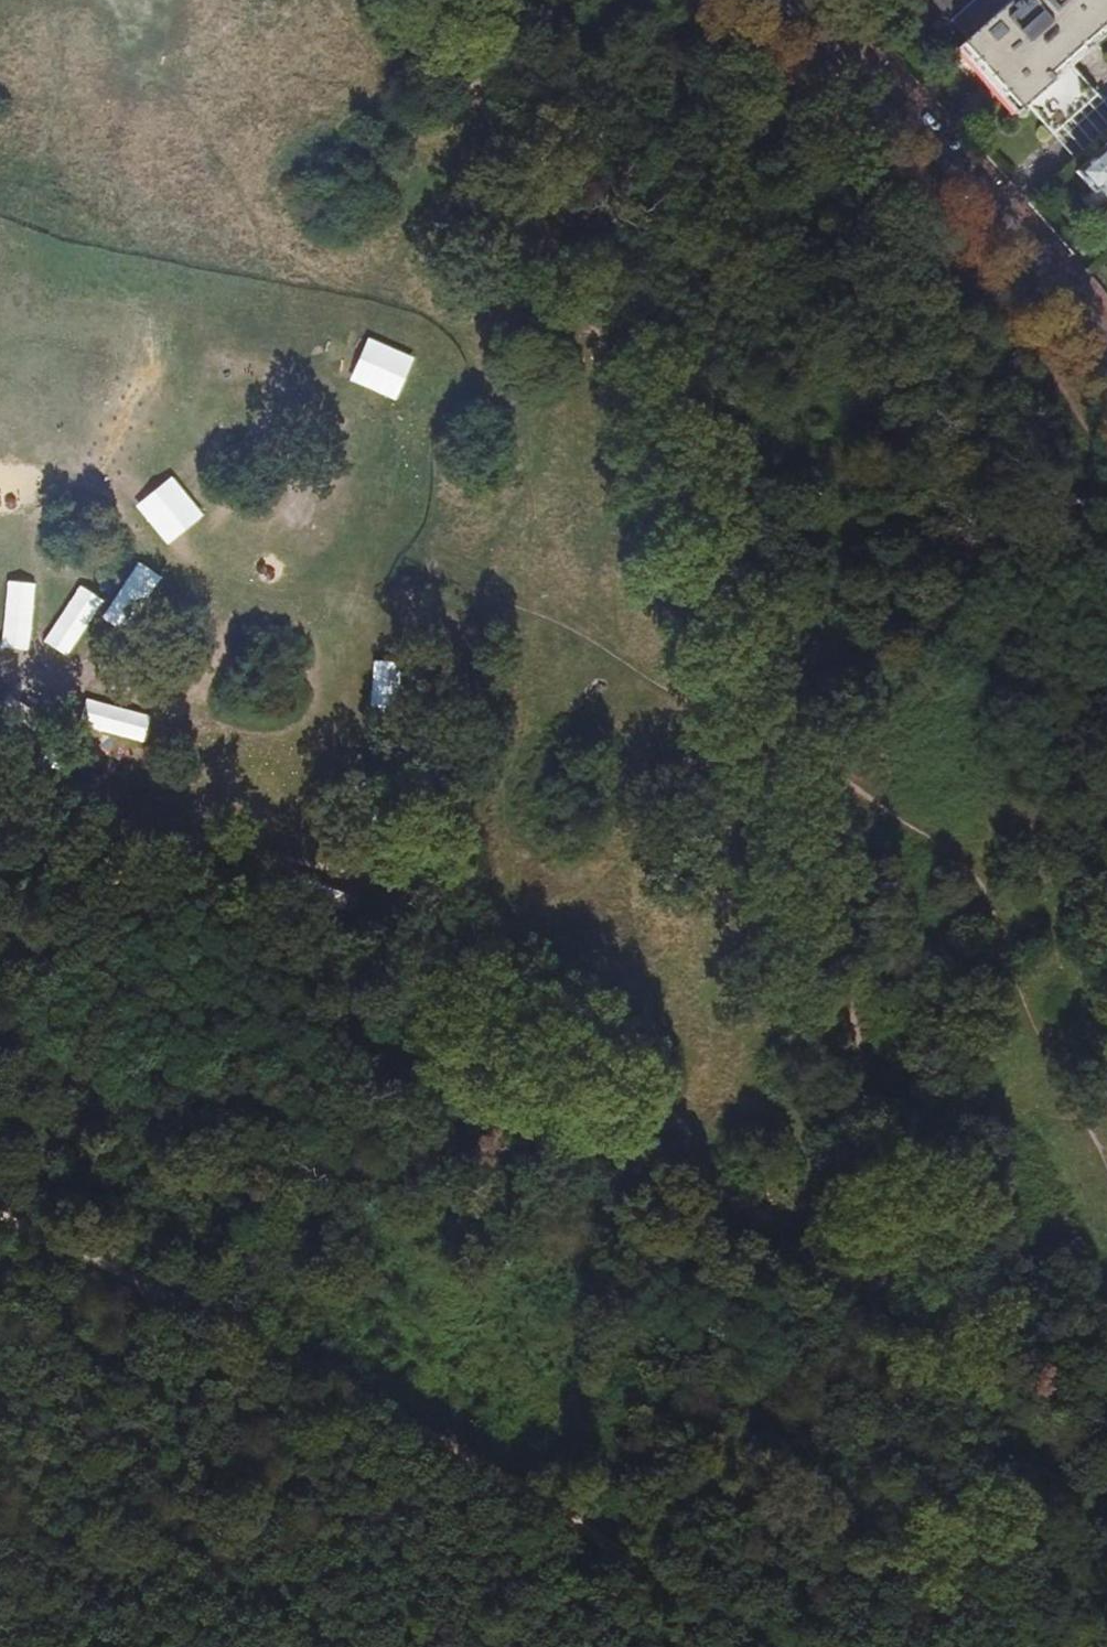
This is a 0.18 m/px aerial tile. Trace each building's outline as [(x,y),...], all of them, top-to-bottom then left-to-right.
[(1056,136),(1101,95),(1068,57),(1106,23),(1106,0),(1022,0),(1019,3),(1017,0),(935,0),(949,16),(1056,136)] [(1079,172),(1096,192),(1102,188),(1106,194),(1106,147),(1079,172)] [(135,576),(185,578),(187,531),(136,530),(135,576)] [(4,645),(31,646),(34,579),(8,578),(4,645)] [(70,585),(46,648),(72,658),(96,595),(70,585)] [(92,732),(85,758),(136,772),(143,746),(92,732)]
